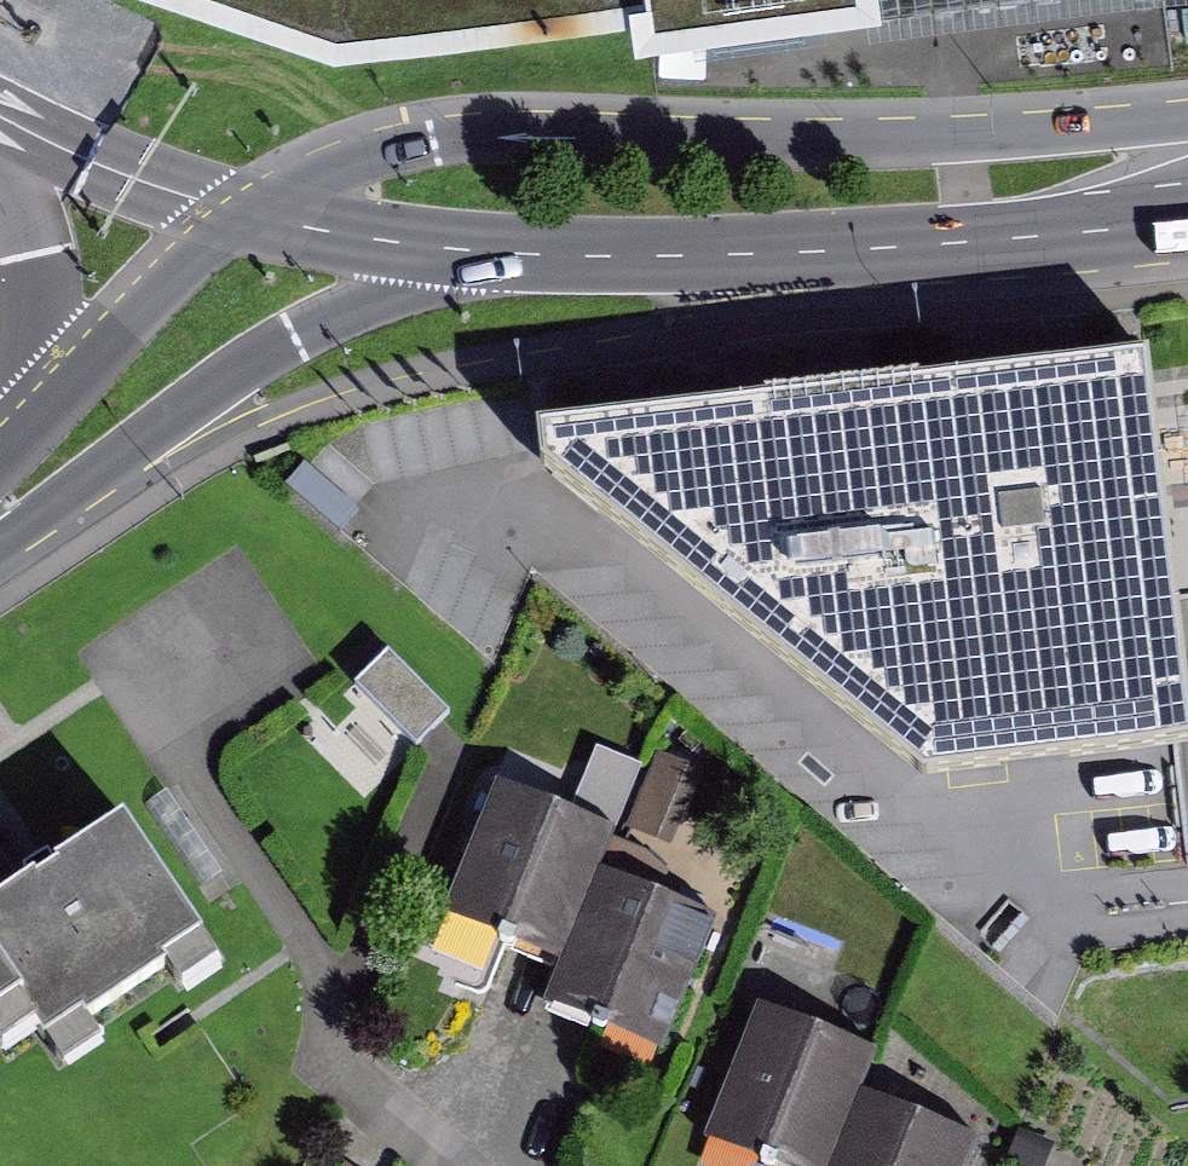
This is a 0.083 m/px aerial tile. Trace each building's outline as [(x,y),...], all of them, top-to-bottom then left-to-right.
[(687,32),(792,19),(920,3),(920,0),(683,0),(687,32)] [(1187,747),(1187,702),(1149,355),(537,423),(541,464),(919,776),(1187,747)] [(389,652),(358,683),(412,737),(443,705),(389,652)] [(621,854),(682,882),(721,799),(661,770),(621,854)] [(472,908),(577,947),(610,865),(626,813),(522,774),(472,908)] [(168,793),(26,897),(108,1008),(250,904),(168,793)] [(714,904),(610,865),(577,947),(561,994),(665,1033),(714,904)] [(75,979),(0,873),(0,1032),(75,979)] [(747,1123),(852,1161),(885,1080),(902,1027),(798,989),(747,1123)] [(885,1080),(852,1161),(851,1165),(972,1165),(989,1119),(885,1080)]
